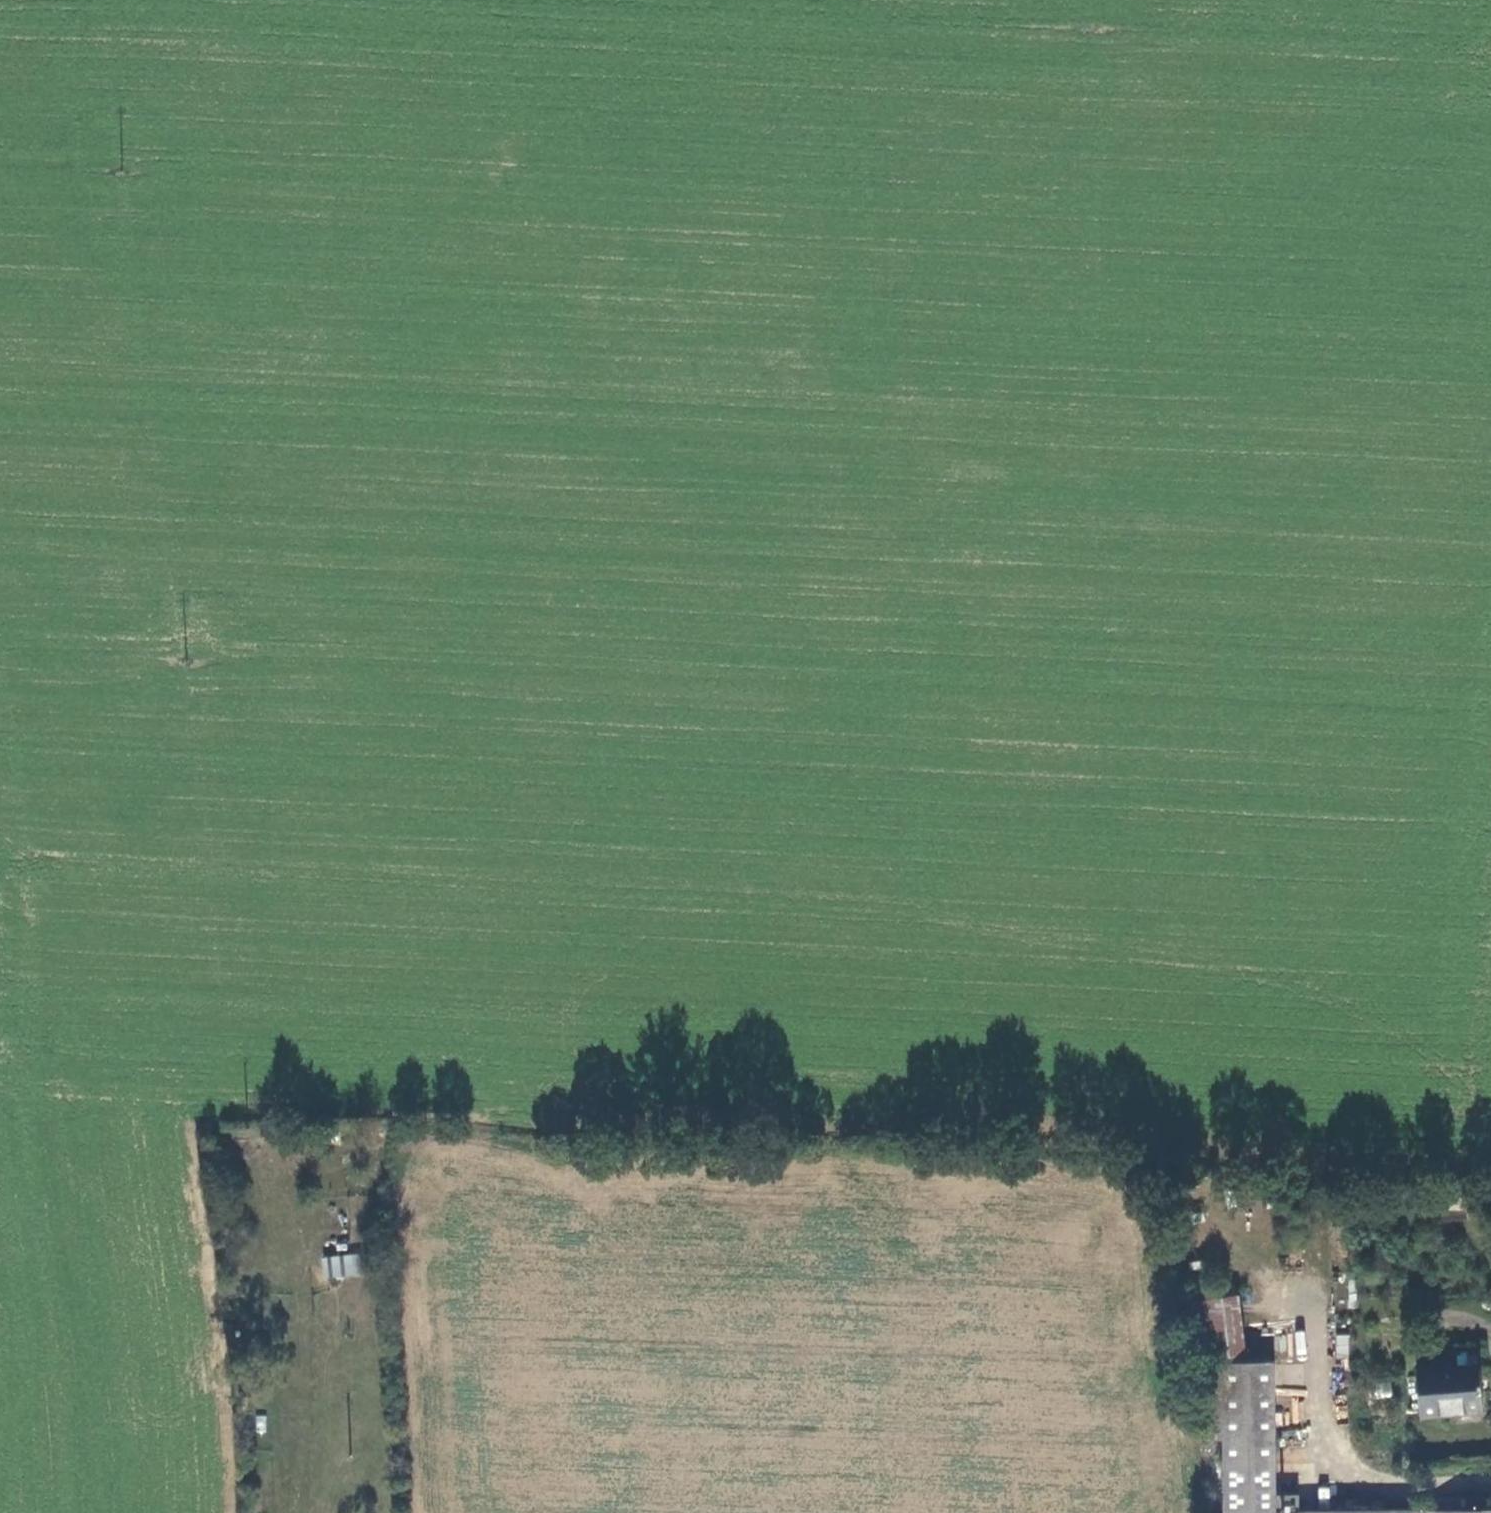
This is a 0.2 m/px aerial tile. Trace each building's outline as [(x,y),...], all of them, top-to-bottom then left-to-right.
[(362,1275),(360,1253),(325,1255),(326,1278),(362,1275)] [(1195,1367),(1238,1366),(1236,1303),(1189,1304),(1195,1367)] [(1335,1356),(1347,1356),(1348,1335),(1335,1335),(1335,1356)] [(1422,1365),(1427,1412),(1487,1407),(1482,1359),(1422,1365)] [(1217,1442),(1218,1467),(1271,1465),(1266,1364),(1238,1366),(1195,1367),(1203,1443),(1217,1442)] [(1295,1497),(1272,1497),(1271,1465),(1218,1467),(1219,1512),(1296,1512),(1295,1497)]
